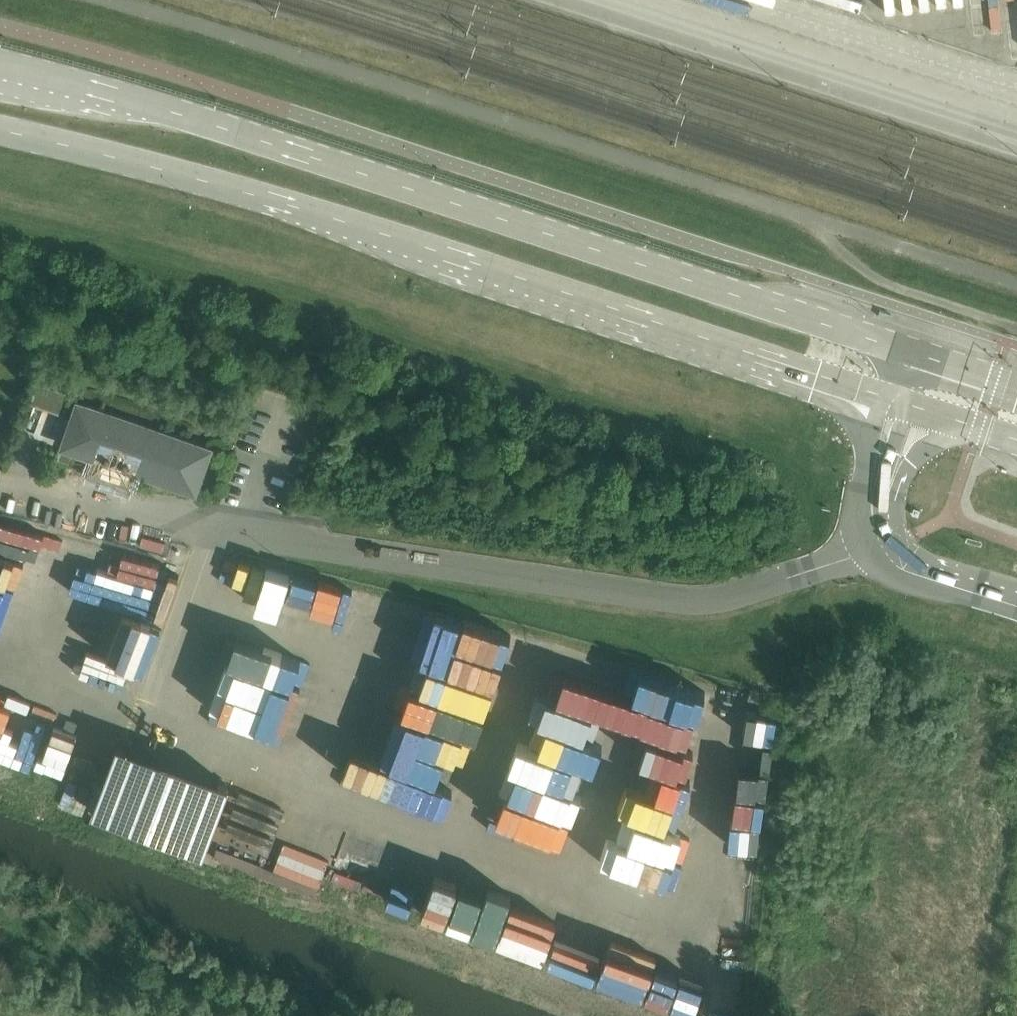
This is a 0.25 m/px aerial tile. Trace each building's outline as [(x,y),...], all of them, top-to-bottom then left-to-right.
[(96,459),(105,462),(135,472),(134,475),(136,476),(137,473),(182,489),(181,492),(183,492),(184,490),(195,493),(198,483),(201,484),(202,481),(199,480),(205,463),(208,464),(208,462),(206,461),(210,451),(199,447),(200,444),(198,443),(197,446),(152,431),(153,428),(151,427),(150,430),(142,427),(143,424),(120,416),(119,419),(111,416),(112,413),(110,413),(109,415),(91,409),(92,407),(90,406),(89,409),(79,405),(75,415),(72,414),(71,417),(74,418),(68,435),(65,434),(65,436),(67,437),(64,448),(74,451),(73,454),(75,455),(76,452),(94,458),(93,461),(95,462),(96,459)] [(74,579),(83,542),(0,523),(0,562),(74,579)] [(130,618),(123,641),(152,649),(166,600),(147,595),(139,621),(130,618)] [(220,726),(315,752),(321,730),(333,733),(347,682),(292,667),(286,689),(264,684),(257,708),(227,699),(220,726)] [(660,719),(654,717),(613,866),(627,870),(634,846),(657,853),(687,743),(671,739),(676,719),(698,725),(704,701),(668,691),(660,719)] [(53,715),(0,698),(0,750),(39,762),(36,772),(83,787),(99,739),(50,724),(53,715)] [(90,781),(138,798),(151,758),(104,742),(90,781)] [(142,807),(165,813),(178,765),(155,759),(142,807)] [(709,849),(706,901),(695,900),(694,924),(752,929),(757,852),(709,849)] [(413,856),(395,901),(442,921),(460,876),(413,856)] [(475,932),(520,948),(534,909),(489,892),(475,932)] [(537,907),(525,953),(571,966),(584,920),(537,907)] [(596,975),(621,984),(636,941),(615,933),(603,968),(586,962),(593,944),(597,945),(601,934),(589,929),(574,969),(596,977),(596,975)] [(644,993),(659,949),(640,943),(625,987),(644,993)] [(673,1001),(687,962),(665,955),(651,993),(673,1001)]
